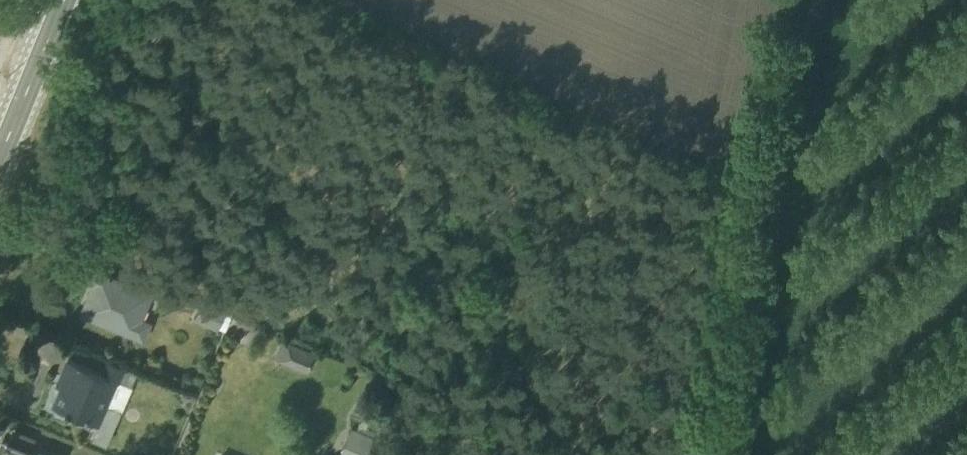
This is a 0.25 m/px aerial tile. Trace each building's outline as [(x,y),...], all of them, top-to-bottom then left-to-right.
[(151,289),(87,261),(80,277),(88,280),(75,308),(141,337),(150,317),(144,314),(147,306),(144,305),(151,289)] [(200,296),(192,315),(216,325),(217,323),(223,326),(229,311),(223,309),(224,305),(200,296)] [(305,368),(312,348),(282,336),(274,357),(305,368)] [(50,401),(93,420),(87,433),(104,440),(137,366),(113,357),(106,370),(66,355),(60,371),(63,372),(50,401)] [(378,431),(375,429),(382,405),(367,398),(356,427),(349,425),(337,454),(367,454),(378,431)] [(44,436),(11,424),(7,436),(39,449),(44,436)] [(5,435),(4,437),(0,436),(0,454),(53,454),(5,435)]
